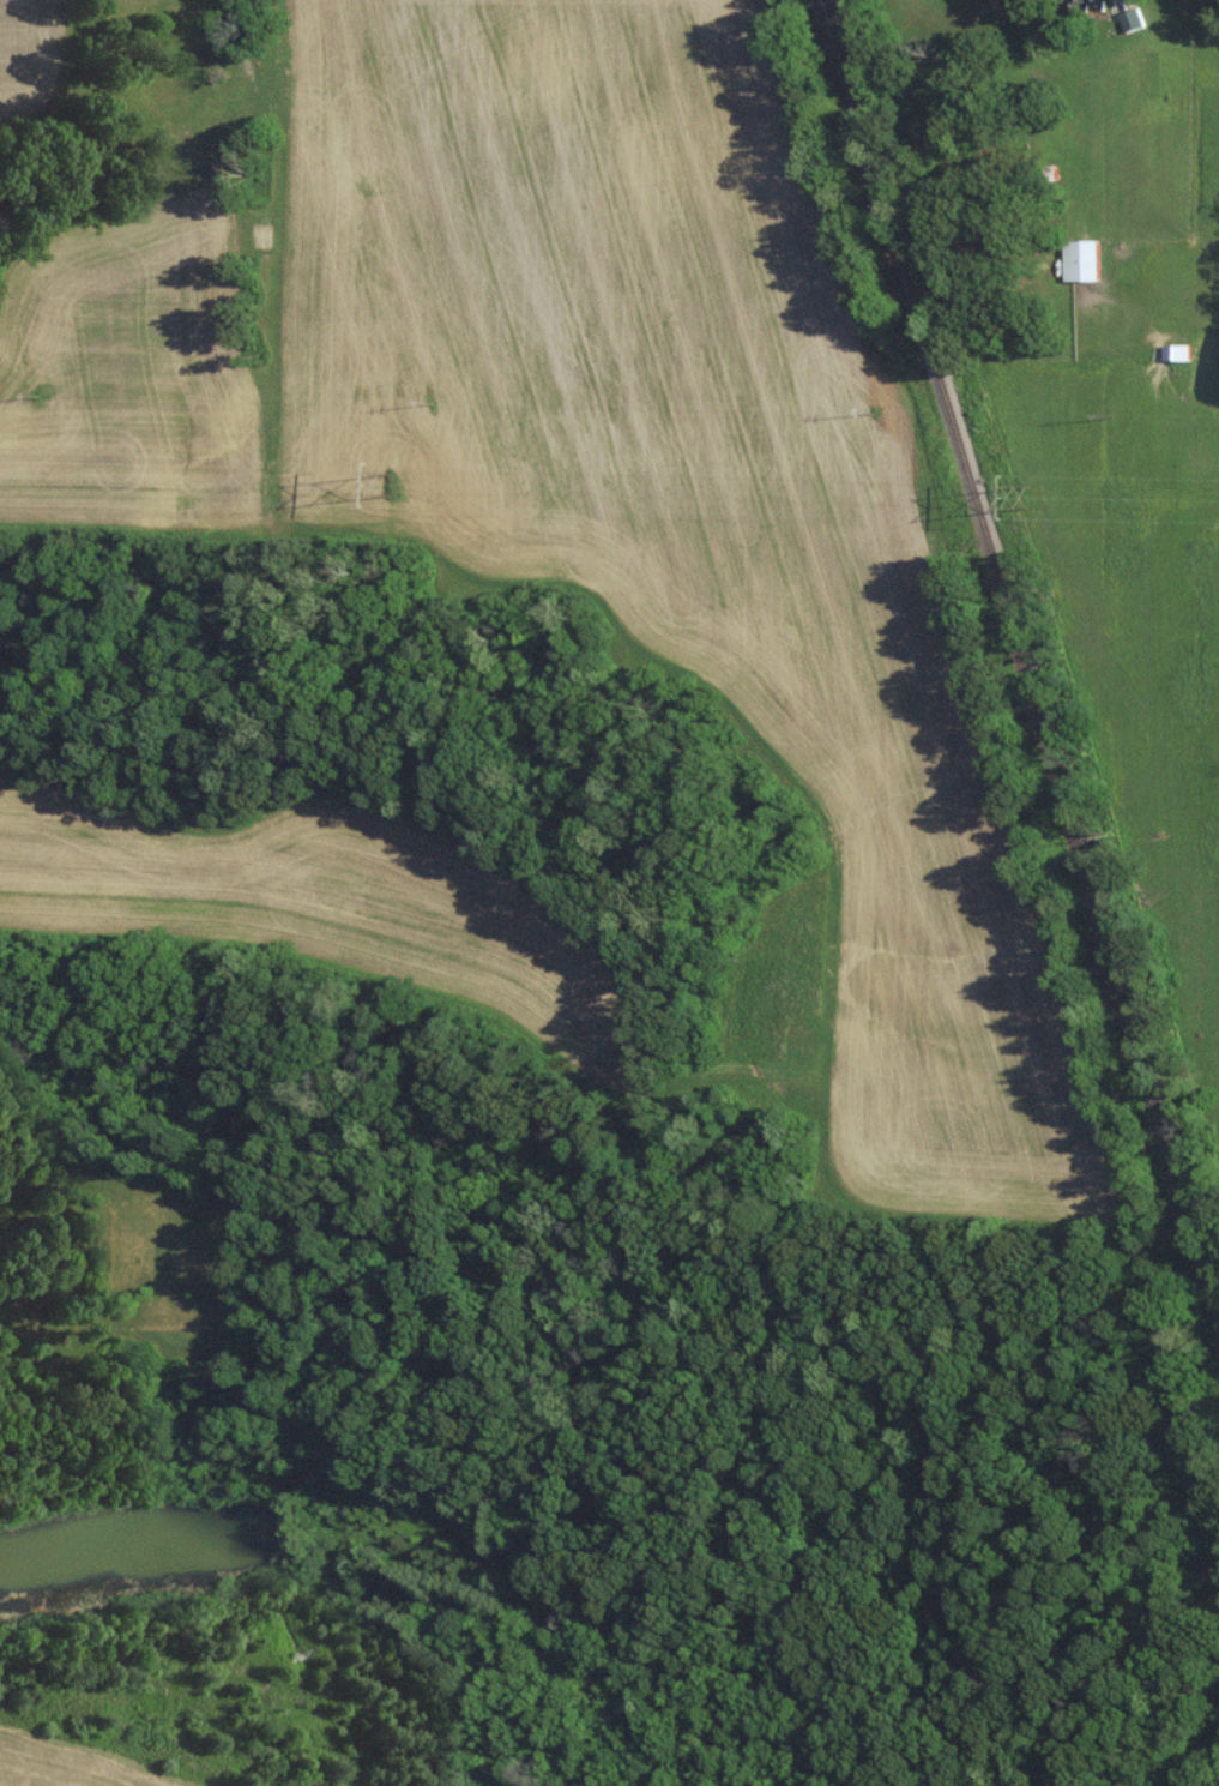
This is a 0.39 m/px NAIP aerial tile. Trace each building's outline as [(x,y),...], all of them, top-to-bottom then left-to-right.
[(1117,13),(1123,32),(1143,26),(1137,7),(1117,13)] [(1063,280),(1097,279),(1096,239),(1062,239),(1063,280)] [(1188,344),(1161,344),(1161,359),(1188,359),(1188,344)]
